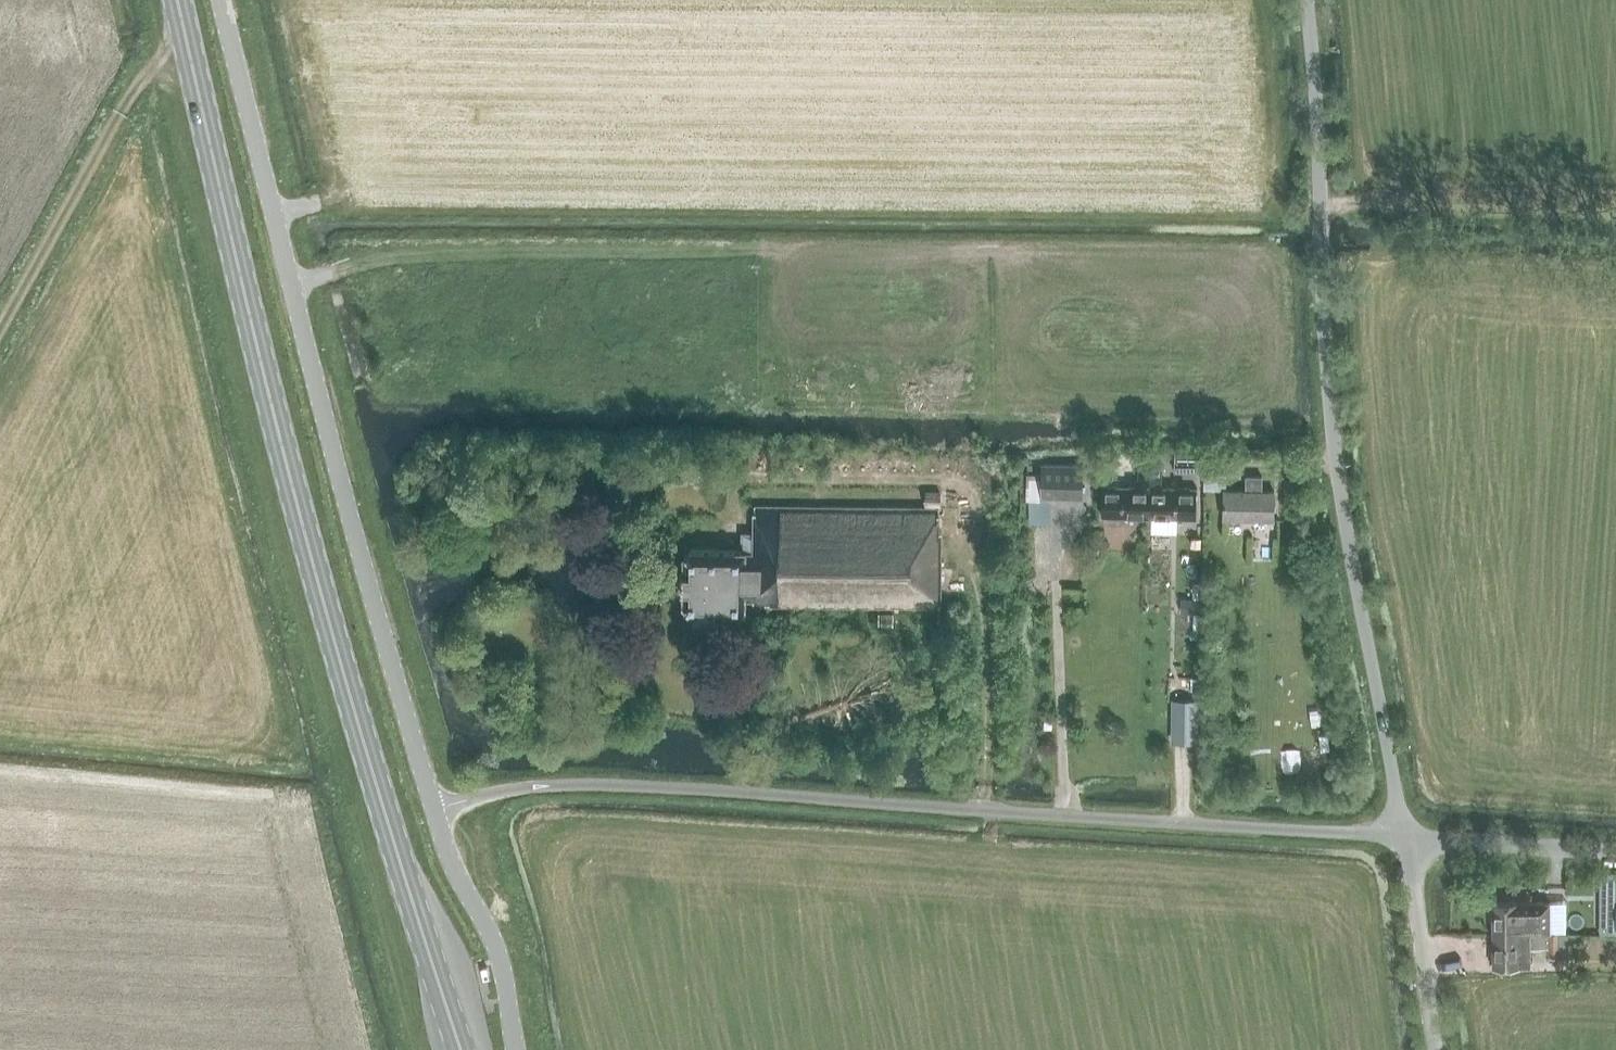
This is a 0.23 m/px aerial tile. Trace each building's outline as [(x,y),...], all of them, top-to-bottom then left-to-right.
[(1252,452),(1246,451),(1246,460),(1266,460),(1266,452),(1252,452)] [(1202,471),(1202,454),(1175,454),(1174,471),(1202,471)] [(1041,474),(1040,496),(1050,496),(1082,497),(1082,465),(1041,464),(1041,474)] [(1101,515),(1121,516),(1149,516),(1150,465),(1139,464),(1139,487),(1102,486),(1101,515)] [(1197,488),(1177,487),(1160,487),(1161,465),(1150,465),(1149,516),(1197,517),(1197,488)] [(1226,489),(1226,474),(1209,474),(1203,478),(1203,490),(1223,491),(1223,489),(1226,489)] [(1273,519),(1274,491),(1261,491),(1262,476),(1246,476),(1245,490),(1224,490),(1223,518),(1273,519)] [(941,606),(941,531),(939,531),(939,508),(941,508),(941,491),(924,491),(924,508),(756,507),(755,534),(743,534),(743,551),(691,550),(684,556),(684,572),(682,572),(682,588),(684,588),(684,604),(685,611),(694,611),(694,622),(717,623),(717,612),(746,613),(746,599),(754,599),(754,606),(941,606)] [(1199,599),(1189,599),(1188,613),(1199,614),(1199,599)] [(1197,701),(1186,701),(1186,712),(1197,712),(1197,701)] [(1600,871),(1600,899),(1615,899),(1615,872),(1600,871)] [(1528,933),(1547,932),(1547,917),(1547,903),(1550,903),(1550,901),(1491,901),(1491,934),(1517,934),(1517,933),(1528,933)] [(1529,966),(1529,948),(1548,948),(1548,956),(1558,956),(1558,954),(1567,953),(1566,933),(1564,933),(1564,934),(1547,934),(1547,932),(1528,933),(1517,933),(1517,934),(1491,934),(1492,966),(1518,966),(1529,966)]
